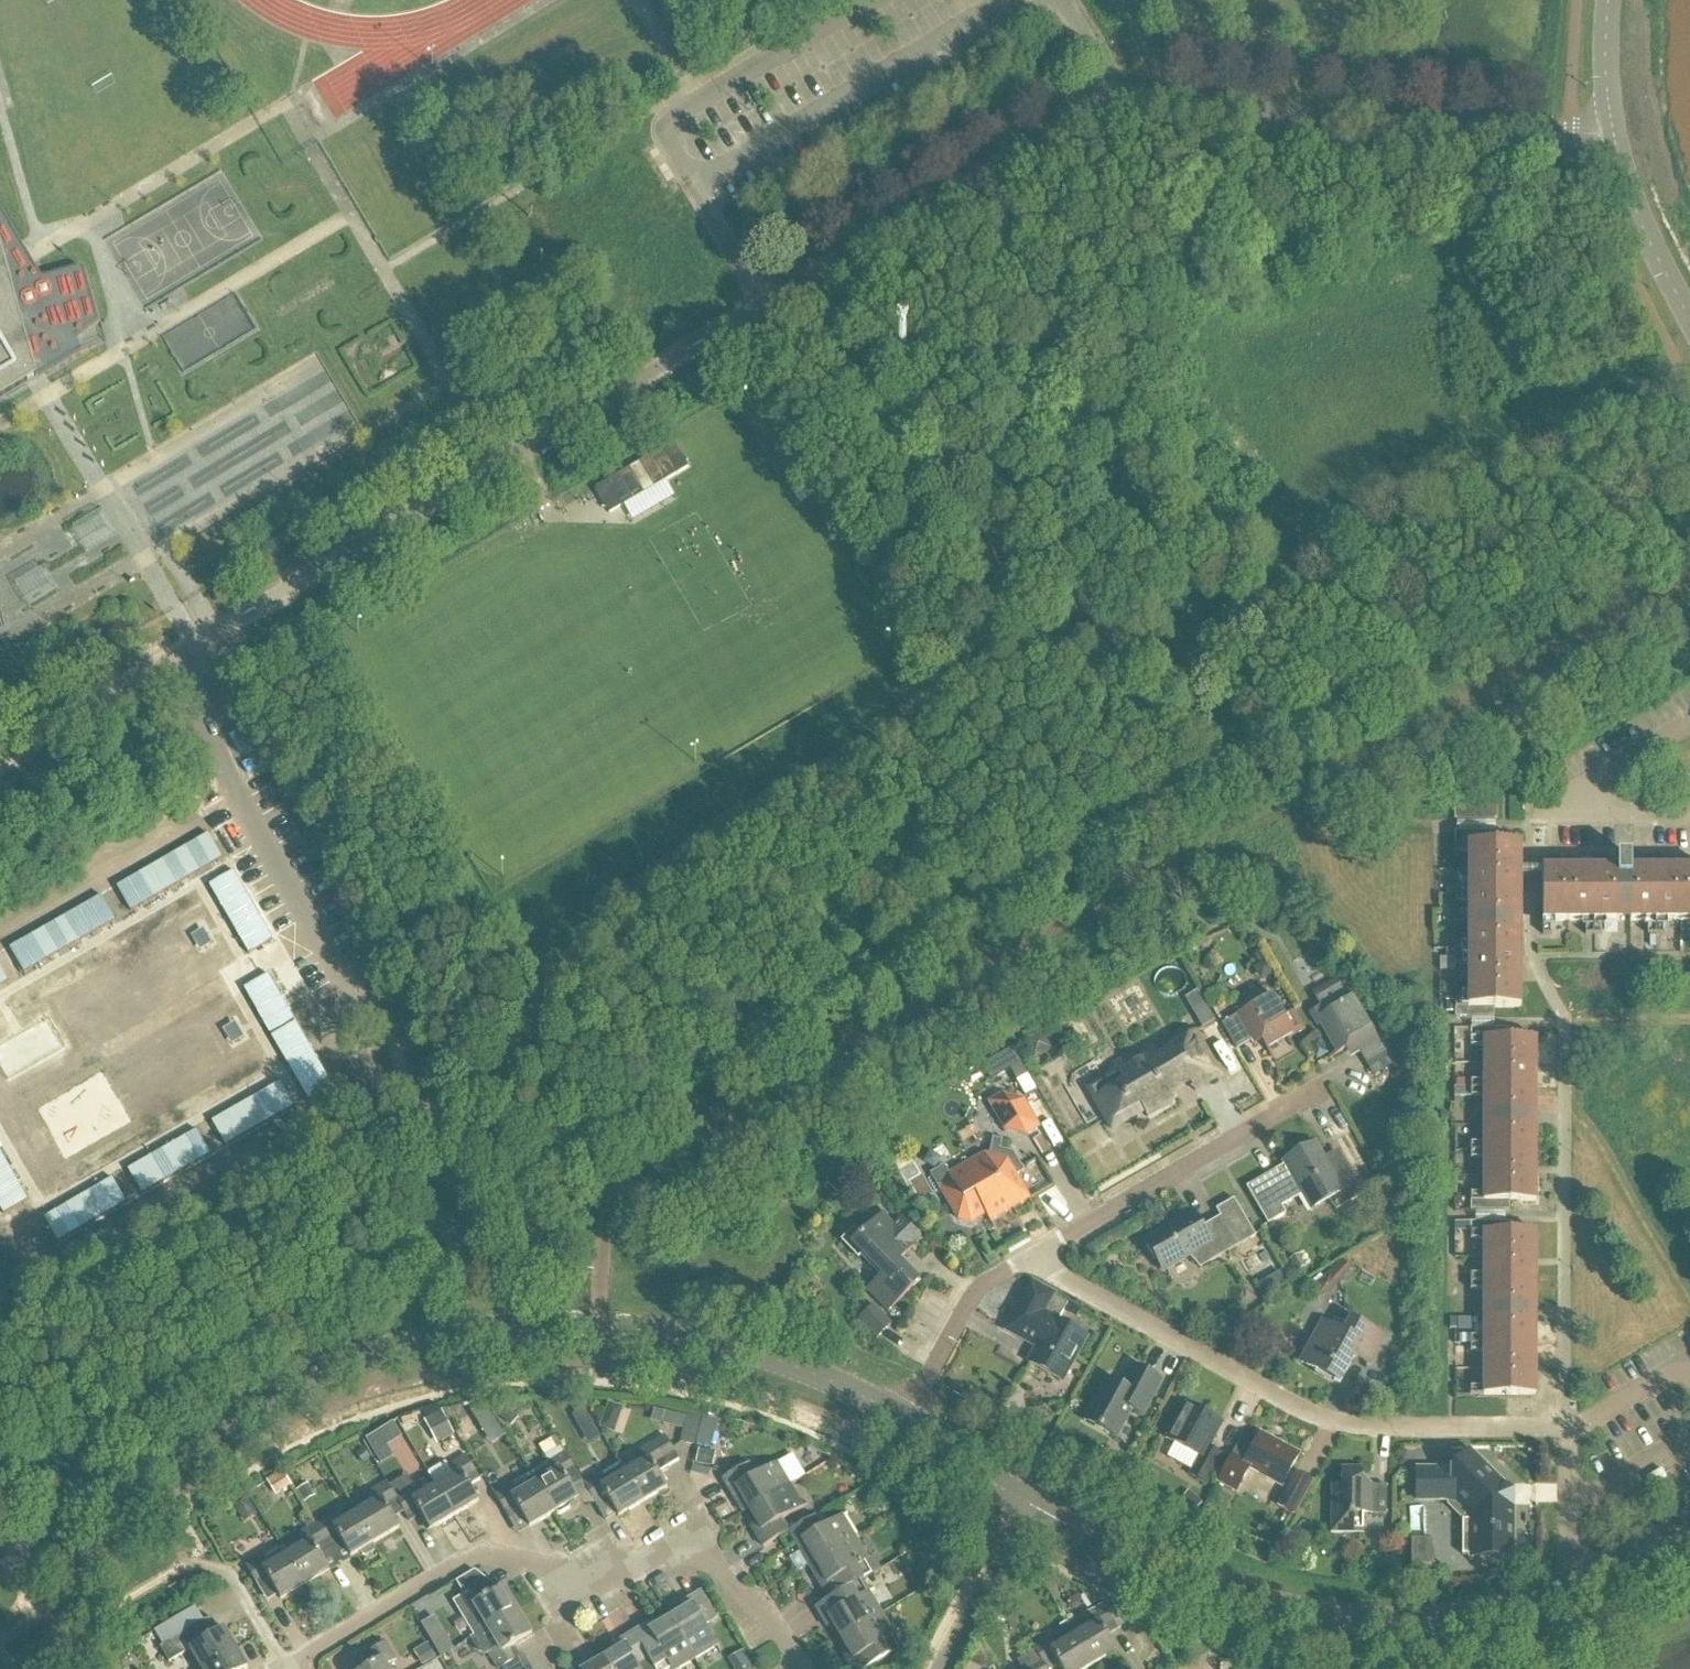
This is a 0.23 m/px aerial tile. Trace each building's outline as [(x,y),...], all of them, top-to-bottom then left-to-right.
[(38,364),(45,375),(45,376),(46,377),(47,377),(48,377),(49,377),(50,377),(104,344),(86,273),(85,273),(85,272),(84,271),(83,270),(82,270),(81,270),(81,271),(10,290),(1,256),(17,247),(18,246),(19,246),(19,245),(20,244),(20,243),(19,242),(19,241),(0,209),(0,391),(38,364)] [(589,484),(602,507),(682,459),(668,436),(589,484)] [(796,496),(801,505),(811,498),(806,489),(796,496)] [(223,861),(209,836),(186,849),(200,874),(212,867),(216,864),(223,861)] [(1455,1001),(1456,1010),(1465,1010),(1475,1010),(1485,1010),(1495,1010),(1521,1010),(1521,847),(1497,847),(1490,847),(1483,847),(1476,847),(1469,847),(1462,847),(1455,847),(1454,846),(1454,855),(1469,855),(1469,889),(1455,889),(1455,905),(1469,906),(1469,951),(1455,951),(1455,959),(1455,968),(1469,968),(1468,1001),(1455,1001)] [(188,881),(200,874),(186,849),(163,862),(177,887),(184,883),(188,881)] [(1542,871),(1543,923),(1543,937),(1552,937),(1552,923),(1585,923),(1585,937),(1602,936),(1602,923),(1648,923),(1648,936),(1664,936),(1664,923),(1689,923),(1689,871),(1631,871),(1631,859),(1618,859),(1618,871),(1542,871)] [(177,887),(163,862),(140,875),(154,900),(166,893),(170,891),(177,887)] [(247,896),(234,873),(209,887),(216,900),(219,904),(222,910),(247,896)] [(154,900),(140,875),(117,888),(131,913),(138,909),(142,907),(154,900)] [(229,922),(254,908),(247,896),(222,910),(226,917),(229,922)] [(116,922),(102,897),(79,910),(93,935),(100,931),(104,929),(116,922)] [(235,933),(260,919),(254,908),(229,922),(232,927),(235,933)] [(93,935),(79,910),(56,924),(70,948),(81,942),(86,939),(93,935)] [(273,942),(260,919),(235,933),(239,940),(242,944),(249,956),(273,942)] [(70,948),(56,924),(33,937),(47,962),(54,958),(58,955),(70,948)] [(47,962),(33,937),(10,950),(24,975),(36,968),(40,965),(47,962)] [(1446,959),(1455,959),(1455,951),(1446,951),(1446,959)] [(1258,967),(1264,963),(1259,955),(1253,959),(1258,967)] [(1449,972),(1449,960),(1439,960),(1439,972),(1449,972)] [(0,968),(0,989),(9,984),(0,968)] [(257,1013),(282,999),(269,976),(244,991),(251,1003),(253,1007),(257,1013)] [(1366,1065),(1390,1051),(1381,1036),(1376,1039),(1353,999),(1349,1002),(1338,983),(1319,995),(1321,1000),(1316,1002),(1320,1009),(1312,1013),(1337,1056),(1350,1049),(1352,1053),(1357,1050),(1366,1065)] [(1441,985),(1441,995),(1451,995),(1451,985),(1441,985)] [(1266,1051),(1303,1029),(1294,1013),(1285,1018),(1272,996),(1222,1026),(1237,1052),(1259,1038),(1266,1051)] [(295,1022),(287,1009),(282,999),(257,1013),(261,1020),(263,1024),(270,1036),(295,1022)] [(1455,1014),(1455,1003),(1446,1003),(1446,1014),(1455,1014)] [(1205,1006),(1193,1014),(1202,1030),(1215,1023),(1205,1006)] [(1465,1019),(1465,1010),(1456,1010),(1456,1019),(1465,1019)] [(1475,1020),(1475,1010),(1465,1010),(1465,1019),(1475,1020)] [(1485,1020),(1485,1010),(1475,1010),(1475,1020),(1485,1020)] [(1495,1020),(1495,1010),(1485,1010),(1485,1020),(1495,1020)] [(309,1047),(296,1024),(271,1038),(284,1061),(309,1047)] [(1510,1040),(1510,1030),(1500,1031),(1500,1040),(1510,1040)] [(1481,1040),(1481,1031),(1471,1031),(1471,1040),(1481,1040)] [(1490,1040),(1490,1031),(1481,1031),(1481,1040),(1490,1040)] [(1500,1040),(1500,1031),(1490,1031),(1490,1040),(1500,1040)] [(1221,1078),(1195,1033),(1155,1056),(1152,1051),(1129,1064),(1126,1059),(1112,1067),(1116,1073),(1087,1090),(1112,1132),(1144,1113),(1148,1120),(1173,1105),(1176,1093),(1172,1086),(1186,1078),(1195,1093),(1221,1078)] [(1536,1040),(1510,1040),(1500,1040),(1490,1040),(1481,1040),(1471,1040),(1471,1049),(1484,1049),(1484,1083),(1471,1083),(1471,1089),(1471,1099),(1484,1099),(1484,1145),(1471,1145),(1471,1161),(1484,1161),(1484,1195),(1471,1195),(1471,1204),(1481,1204),(1491,1204),(1500,1204),(1510,1204),(1536,1204),(1536,1040)] [(322,1070),(309,1047),(284,1061),(288,1068),(298,1084),(322,1070)] [(336,1093),(322,1070),(298,1084),(305,1096),(311,1107),(336,1093)] [(295,1108),(281,1083),(274,1087),(270,1089),(258,1097),(272,1121),(295,1108)] [(1454,1099),(1471,1099),(1471,1089),(1454,1089),(1454,1099)] [(1002,1096),(988,1104),(1003,1131),(1026,1137),(1040,1129),(1024,1103),(1002,1096)] [(272,1121),(258,1097),(246,1103),(242,1106),(235,1110),(249,1135),(272,1121)] [(249,1135),(235,1110),(228,1114),(224,1116),(212,1123),(226,1148),(249,1135)] [(211,1157),(197,1132),(190,1135),(186,1138),(174,1145),(188,1170),(211,1157)] [(943,1168),(932,1175),(959,1222),(971,1225),(986,1216),(990,1224),(1030,1201),(1016,1178),(1024,1173),(1014,1154),(999,1151),(1001,1142),(993,1140),(988,1157),(985,1156),(949,1177),(943,1168)] [(188,1170),(174,1145),(162,1152),(158,1154),(151,1158),(165,1183),(188,1170)] [(1326,1167),(1316,1149),(1246,1190),(1267,1227),(1286,1216),(1282,1209),(1304,1196),(1311,1208),(1325,1199),(1336,1212),(1363,1196),(1341,1158),(1326,1167)] [(12,1172),(9,1168),(3,1156),(0,1157),(0,1188),(16,1179),(12,1172)] [(165,1183),(151,1158),(144,1162),(140,1164),(128,1171),(142,1196),(165,1183)] [(22,1190),(20,1186),(16,1179),(0,1188),(0,1209),(4,1216),(29,1202),(22,1190)] [(127,1205),(113,1180),(106,1184),(102,1186),(90,1193),(104,1218),(127,1205)] [(104,1218),(90,1193),(78,1200),(73,1203),(67,1206),(81,1231),(104,1218)] [(1189,1257),(1200,1271),(1256,1238),(1234,1201),(1216,1211),(1221,1219),(1199,1231),(1189,1214),(1174,1223),(1175,1225),(1148,1241),(1165,1271),(1189,1257)] [(1481,1213),(1481,1204),(1471,1204),(1471,1213),(1481,1213)] [(1491,1213),(1491,1204),(1481,1204),(1481,1213),(1491,1213)] [(1500,1213),(1500,1204),(1491,1204),(1491,1213),(1500,1213)] [(1510,1204),(1500,1204),(1500,1213),(1510,1213),(1510,1204)] [(81,1231),(67,1206),(60,1210),(56,1213),(44,1220),(58,1244),(81,1231)] [(889,1314),(920,1283),(900,1262),(914,1248),(913,1246),(920,1238),(902,1219),(894,1227),(883,1215),(851,1245),(882,1277),(867,1292),(889,1314)] [(1481,1233),(1481,1224),(1471,1224),(1471,1233),(1481,1233)] [(1491,1233),(1491,1224),(1481,1224),(1481,1233),(1491,1233)] [(1500,1233),(1500,1224),(1491,1224),(1491,1233),(1500,1233)] [(1510,1233),(1510,1224),(1500,1224),(1500,1233),(1510,1233)] [(1536,1233),(1510,1233),(1500,1233),(1491,1233),(1481,1233),(1471,1233),(1471,1242),(1484,1242),(1484,1276),(1471,1276),(1471,1292),(1484,1292),(1484,1338),(1470,1338),(1470,1354),(1484,1354),(1484,1388),(1471,1388),(1470,1397),(1536,1397),(1536,1233)] [(1265,1298),(1287,1285),(1280,1273),(1258,1286),(1265,1298)] [(1060,1383),(1085,1338),(1059,1323),(1068,1306),(1033,1286),(1023,1303),(1007,1331),(1039,1349),(1030,1366),(1060,1383)] [(878,1339),(892,1326),(873,1307),(860,1320),(878,1339)] [(1354,1358),(1370,1367),(1385,1340),(1351,1321),(1344,1335),(1323,1323),(1300,1364),(1339,1386),(1354,1358)] [(1465,1356),(1465,1347),(1455,1347),(1455,1356),(1465,1356)] [(1142,1418),(1162,1382),(1135,1367),(1123,1389),(1107,1380),(1084,1423),(1116,1440),(1132,1412),(1142,1418)] [(1210,1450),(1223,1425),(1187,1405),(1178,1423),(1175,1422),(1166,1440),(1200,1459),(1190,1477),(1207,1486),(1223,1457),(1210,1450)] [(485,1407),(471,1414),(481,1430),(494,1422),(485,1407)] [(512,1428),(518,1420),(505,1409),(498,1417),(512,1428)] [(681,1429),(685,1416),(658,1409),(654,1421),(681,1429)] [(585,1411),(573,1417),(580,1430),(592,1424),(585,1411)] [(438,1446),(455,1437),(441,1413),(424,1422),(438,1446)] [(701,1419),(696,1445),(711,1449),(718,1423),(701,1419)] [(373,1452),(381,1448),(374,1435),(366,1440),(373,1452)] [(1282,1489),(1300,1456),(1261,1435),(1253,1449),(1241,1442),(1218,1484),(1237,1494),(1250,1471),(1282,1489)] [(659,1475),(679,1463),(664,1438),(636,1455),(641,1465),(625,1475),(643,1505),(668,1490),(659,1475)] [(364,1466),(371,1460),(364,1450),(356,1456),(364,1466)] [(713,1468),(716,1454),(699,1451),(696,1465),(713,1468)] [(566,1454),(531,1475),(554,1515),(556,1514),(558,1516),(560,1516),(569,1511),(570,1509),(568,1507),(578,1501),(570,1486),(581,1480),(566,1454)] [(429,1474),(437,1488),(455,1517),(479,1503),(470,1488),(480,1481),(466,1457),(448,1468),(445,1464),(429,1474)] [(757,1478),(749,1466),(723,1482),(743,1516),(749,1513),(789,1488),(805,1478),(792,1457),(776,1467),(757,1478)] [(1456,1471),(1418,1471),(1418,1502),(1462,1502),(1473,1513),(1473,1521),(1463,1521),(1463,1557),(1510,1557),(1510,1503),(1513,1503),(1513,1488),(1504,1480),(1502,1482),(1469,1458),(1456,1471)] [(619,1465),(584,1486),(599,1511),(609,1505),(618,1520),(643,1505),(625,1475),(619,1465)] [(1387,1517),(1387,1488),(1362,1487),(1362,1470),(1342,1470),(1342,1488),(1332,1488),(1331,1535),(1363,1536),(1363,1512),(1371,1512),(1371,1516),(1387,1517)] [(1295,1518),(1314,1483),(1296,1473),(1277,1508),(1295,1518)] [(528,1530),(554,1515),(531,1475),(495,1496),(510,1521),(519,1516),(528,1530)] [(406,1477),(389,1487),(396,1499),(395,1499),(401,1509),(410,1523),(421,1517),(430,1532),(455,1517),(437,1488),(419,1498),(406,1477)] [(399,1530),(391,1515),(401,1509),(395,1499),(396,1499),(389,1487),(387,1483),(368,1495),(374,1504),(357,1514),(375,1544),(399,1530)] [(305,1505),(315,1498),(308,1486),(297,1493),(305,1505)] [(802,1511),(789,1488),(749,1513),(761,1534),(756,1538),(763,1550),(789,1534),(782,1523),(802,1511)] [(1181,1510),(1190,1518),(1201,1505),(1192,1497),(1181,1510)] [(375,1544),(357,1514),(339,1525),(334,1516),(317,1525),(332,1550),(342,1544),(351,1559),(361,1553),(362,1556),(366,1557),(374,1553),(375,1548),(373,1546),(375,1544)] [(814,1519),(789,1534),(797,1547),(802,1544),(815,1565),(856,1540),(843,1519),(822,1531),(814,1519)] [(329,1571),(321,1557),(332,1550),(317,1525),(298,1537),(304,1546),(287,1556),(305,1586),(329,1571)] [(856,1540),(815,1565),(827,1586),(821,1590),(829,1602),(862,1583),(881,1571),(874,1559),(869,1562),(856,1540)] [(1430,1567),(1431,1542),(1412,1542),(1412,1575),(1432,1575),(1432,1567),(1430,1567)] [(280,1601),(305,1586),(287,1556),(282,1546),(246,1568),(261,1593),(272,1586),(280,1601)] [(882,1616),(862,1583),(829,1602),(815,1610),(823,1622),(829,1619),(842,1640),(882,1616)] [(457,1601),(478,1637),(517,1613),(502,1588),(488,1597),(481,1587),(457,1601)] [(696,1661),(717,1649),(704,1628),(716,1621),(701,1596),(689,1603),(692,1608),(671,1620),(696,1661)] [(1087,1596),(1084,1597),(1091,1609),(1102,1603),(1087,1596)] [(1102,1606),(1068,1626),(1092,1668),(1116,1653),(1107,1638),(1118,1632),(1102,1606)] [(225,1630),(216,1635),(209,1621),(201,1626),(192,1611),(155,1633),(164,1648),(160,1650),(169,1664),(192,1651),(203,1668),(205,1668),(237,1650),(225,1630)] [(470,1641),(478,1655),(485,1658),(489,1655),(497,1668),(503,1668),(524,1657),(518,1646),(532,1637),(517,1613),(478,1637),(470,1641)] [(882,1616),(842,1640),(854,1661),(848,1664),(851,1668),(869,1668),(893,1655),(886,1643),(895,1638),(882,1616)] [(634,1635),(655,1668),(682,1668),(696,1661),(671,1620),(649,1634),(645,1628),(634,1635)] [(1036,1653),(1046,1668),(1056,1668),(1059,1667),(1060,1668),(1090,1668),(1092,1668),(1068,1626),(1067,1624),(1060,1627),(1069,1642),(1057,1649),(1051,1640),(1034,1650),(1036,1653)] [(634,1635),(622,1642),(625,1647),(603,1660),(609,1668),(655,1668),(634,1635)] [(994,1668),(977,1642),(968,1665),(980,1668),(993,1668),(994,1668)] [(387,1667),(397,1661),(386,1643),(361,1658),(367,1668),(366,1668),(388,1668),(387,1667)] [(423,1668),(436,1660),(427,1645),(414,1653),(423,1668)] [(237,1650),(205,1668),(248,1668),(237,1650)] [(1036,1653),(1018,1664),(1022,1668),(1046,1668),(1036,1653)] [(732,1668),(742,1668),(734,1655),(726,1659),(732,1668)] [(603,1660),(588,1668),(609,1668),(603,1660)]
